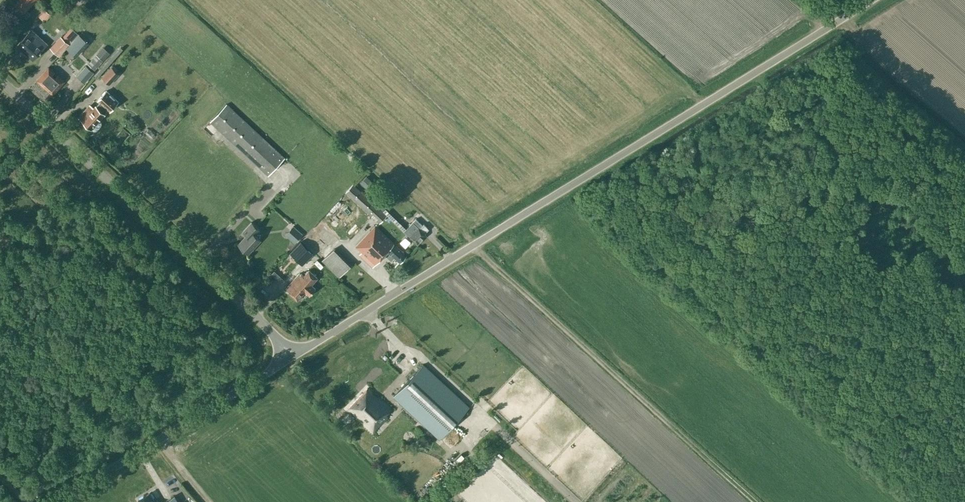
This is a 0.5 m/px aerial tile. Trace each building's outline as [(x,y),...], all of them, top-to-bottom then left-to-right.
[(24,12),(34,0),(17,0),(14,3),(24,12)] [(38,3),(29,13),(35,18),(44,8),(38,3)] [(32,29),(17,45),(32,59),(47,44),(32,29)] [(79,34),(66,48),(76,57),(89,42),(83,37),(85,34),(82,32),(80,34),(79,34)] [(61,36),(51,48),(59,55),(69,44),(61,36)] [(87,63),(94,69),(105,56),(98,50),(87,63)] [(76,75),(84,82),(93,72),(85,64),(76,75)] [(103,76),(110,83),(120,73),(112,66),(103,76)] [(48,67),(37,80),(52,94),(64,81),(48,67)] [(99,120),(109,109),(110,110),(118,101),(106,90),(98,99),(100,101),(94,108),(90,105),(79,117),(91,129),(91,128),(93,130),(96,130),(101,125),(101,122),(99,120)] [(226,104),(210,121),(269,175),(284,158),(226,104)] [(383,212),(353,184),(346,192),(379,222),(386,215),(383,212)] [(422,225),(416,219),(406,228),(385,209),(383,212),(386,215),(406,232),(417,243),(426,234),(419,228),(422,225)] [(247,235),(238,244),(247,253),(260,239),(255,234),(259,229),(251,221),(242,231),(247,235)] [(287,231),(296,239),(308,225),(304,221),(297,229),(293,225),(287,231)] [(375,225),(356,246),(362,251),(359,254),(372,266),(384,254),(391,260),(394,257),(400,262),(406,255),(375,225)] [(314,232),(304,242),(328,265),(338,255),(314,232)] [(290,253),(302,265),(313,254),(301,241),(290,253)] [(309,270),(303,276),(299,273),(285,288),(291,293),(290,294),(297,300),(305,291),(309,295),(315,288),(311,284),(317,278),(309,270)] [(407,381),(389,365),(376,379),(440,438),(469,407),(423,364),(407,381)] [(367,387),(347,408),(373,432),(387,417),(385,415),(390,409),(367,387)] [(156,501),(155,501),(150,492),(138,499),(140,501),(161,501),(156,501)]
